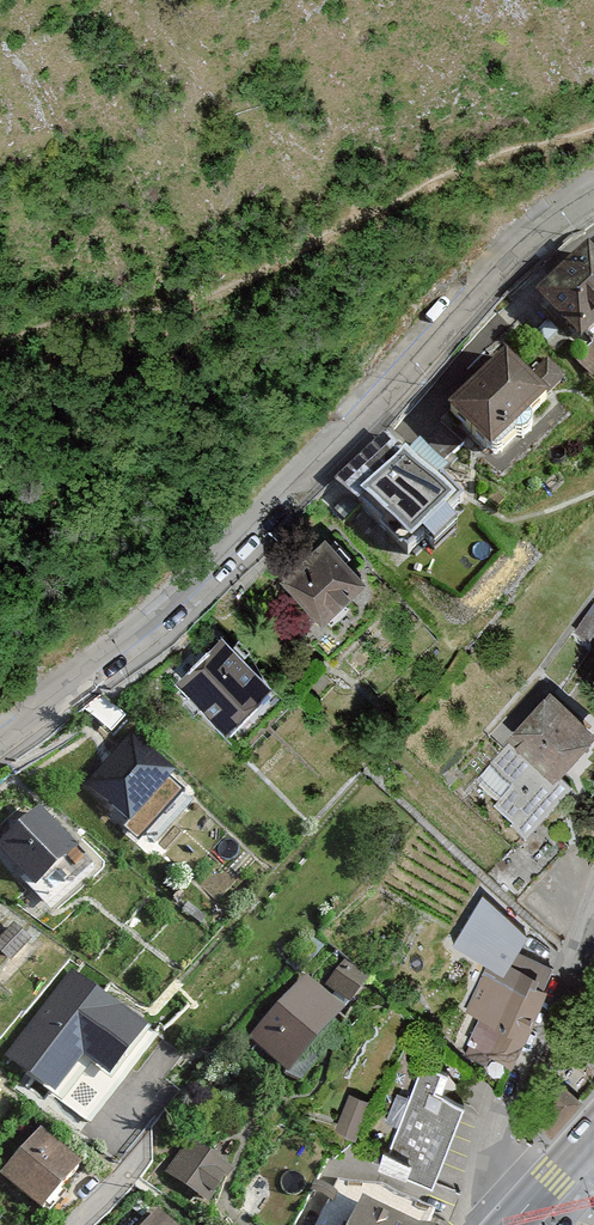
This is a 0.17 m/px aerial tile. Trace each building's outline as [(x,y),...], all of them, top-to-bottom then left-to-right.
[(538,295),(582,345),(593,331),(593,247),(592,245),(538,295)] [(532,373),(550,392),(572,371),(554,352),(532,373)] [(511,355),(451,410),(490,452),(550,397),(511,355)] [(452,500),(383,432),(332,483),(402,551),(452,500)] [(326,536),(284,585),(326,622),(369,573),(326,536)] [(217,629),(174,673),(224,722),(267,678),(217,629)] [(540,688),(501,740),(552,779),(592,727),(540,688)] [(132,734),(84,785),(131,830),(180,779),(132,734)] [(0,836),(0,852),(33,886),(75,846),(34,804),(0,836)] [(548,975),(491,954),(456,1050),(513,1071),(548,975)] [(349,955),(332,979),(357,996),(373,971),(349,955)] [(3,1060),(90,1124),(158,1032),(71,968),(3,1060)] [(308,976),(248,1035),(283,1070),(342,1011),(308,976)] [(379,1160),(433,1180),(463,1099),(409,1079),(379,1160)] [(0,1173),(0,1175),(39,1209),(79,1165),(39,1129),(0,1173)] [(235,1169),(191,1143),(170,1177),(214,1204),(235,1169)] [(346,1224),(426,1224),(427,1222),(360,1193),(346,1224)] [(137,1224),(172,1224),(153,1208),(137,1224)]
